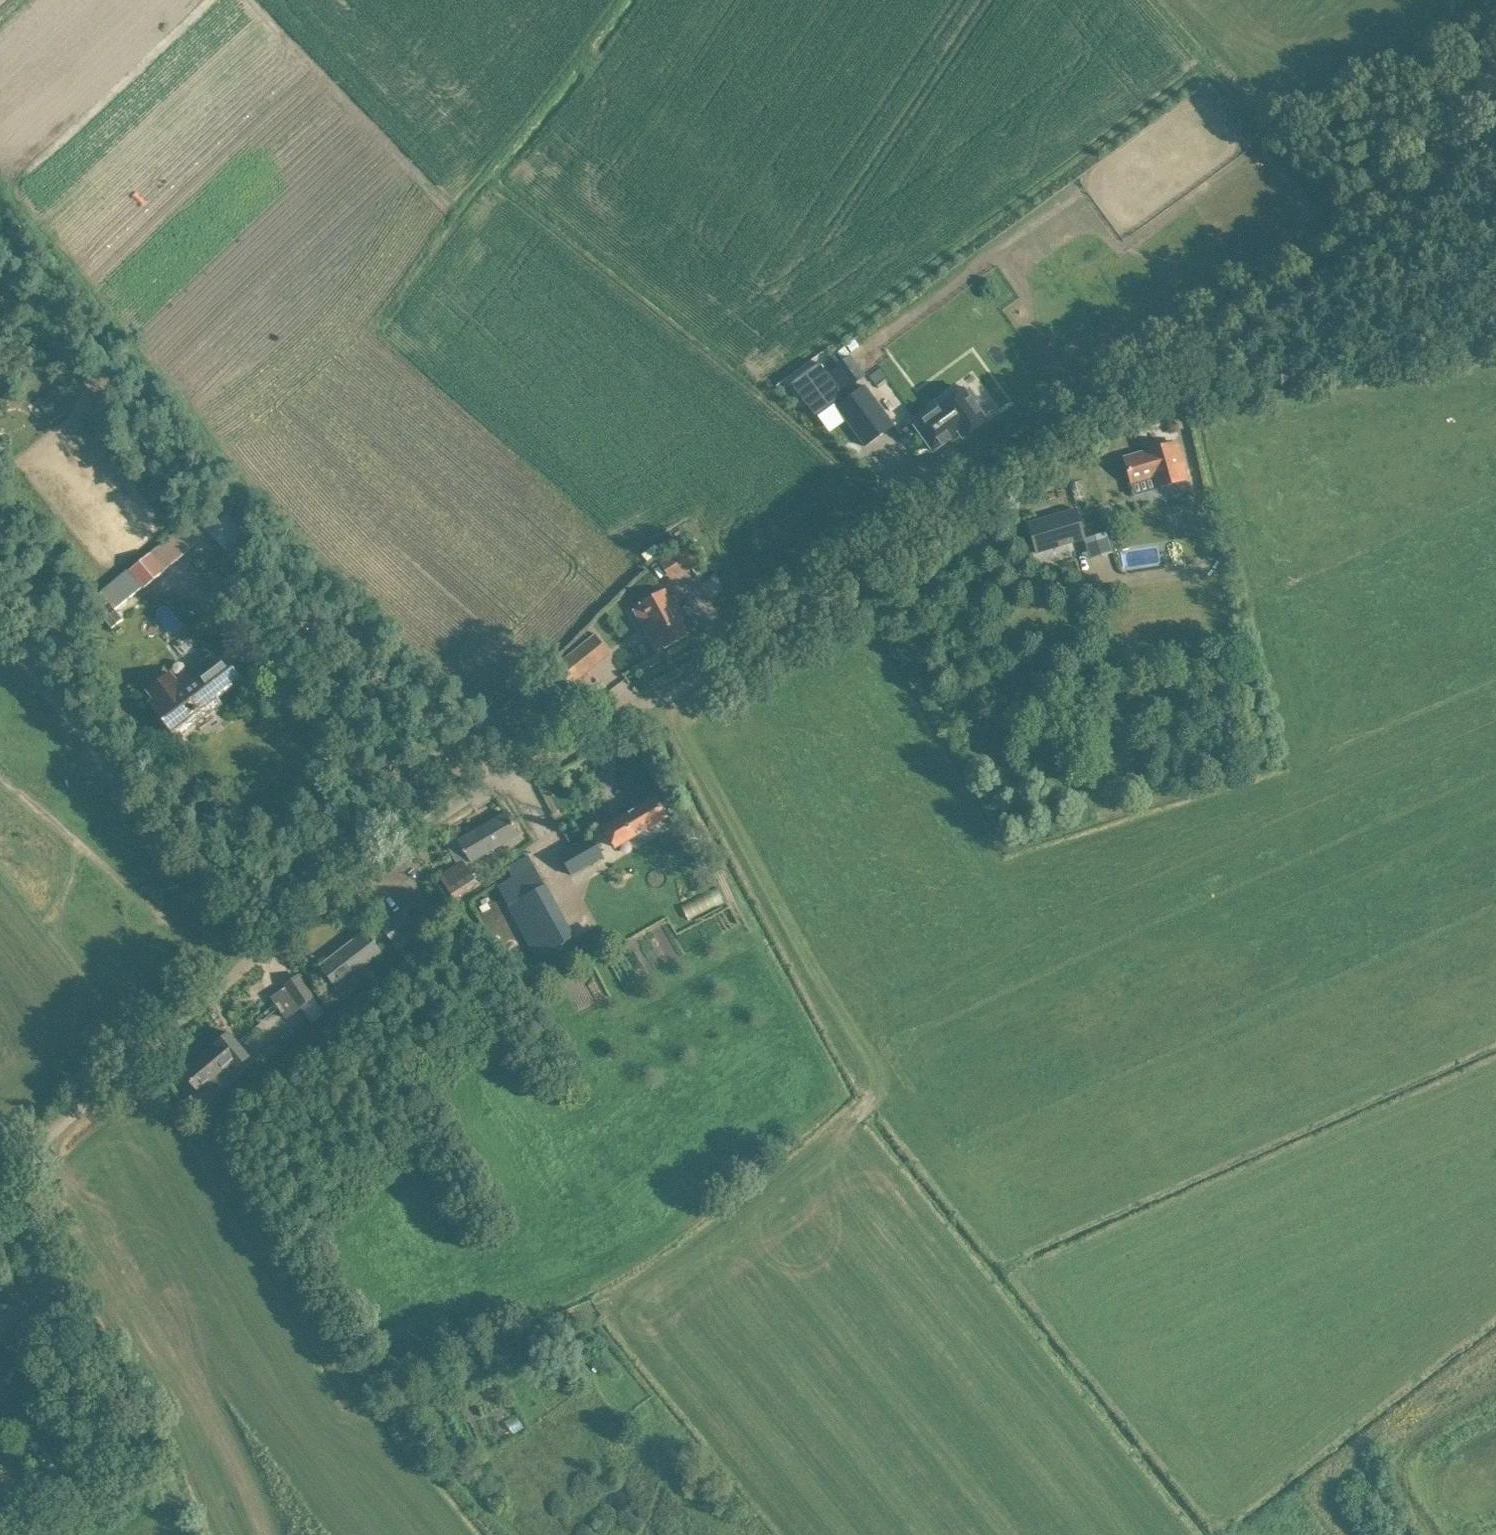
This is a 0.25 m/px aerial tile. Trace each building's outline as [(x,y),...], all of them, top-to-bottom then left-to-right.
[(1049,348),(1023,373),(1035,385),(1061,361),(1049,348)] [(864,376),(850,357),(830,371),(844,391),(864,376)] [(819,362),(791,383),(815,417),(845,396),(819,362)] [(865,446),(894,425),(865,385),(836,406),(865,446)] [(978,400),(969,388),(965,391),(964,388),(940,406),(940,407),(914,425),(933,451),(950,439),(959,433),(962,436),(963,438),(987,420),(974,403),(978,400)] [(60,402),(46,412),(53,422),(67,412),(60,402)] [(1177,443),(1125,458),(1132,483),(1153,477),(1157,488),(1187,479),(1177,443)] [(259,522),(236,500),(216,522),(239,543),(259,522)] [(1077,509),(1027,523),(1036,553),(1086,538),(1077,509)] [(1099,531),(1103,550),(1130,544),(1125,525),(1099,531)] [(96,601),(116,627),(126,619),(119,609),(145,587),(147,589),(169,572),(167,570),(197,547),(184,531),(96,601)] [(709,558),(698,538),(672,551),(683,572),(709,558)] [(672,603),(665,590),(640,603),(641,605),(633,609),(655,650),(663,646),(665,648),(689,635),(682,621),(684,617),(677,603),(672,603)] [(567,658),(582,676),(610,654),(595,635),(567,658)] [(154,699),(150,703),(176,737),(221,704),(216,698),(241,680),(223,657),(198,676),(193,670),(177,682),(170,673),(148,690),(154,699)] [(576,705),(566,711),(574,725),(584,719),(576,705)] [(605,828),(616,847),(668,817),(656,797),(605,828)] [(463,851),(464,854),(465,853),(471,863),(519,835),(513,826),(515,825),(513,822),(512,823),(506,813),(458,841),(464,850),(463,851)] [(571,875),(603,855),(592,835),(559,855),(571,875)] [(498,886),(537,959),(574,939),(530,856),(508,868),(513,877),(498,886)] [(441,877),(454,898),(478,884),(466,863),(441,877)] [(731,883),(696,898),(700,909),(736,895),(731,883)] [(383,925),(395,941),(417,924),(405,909),(383,925)] [(366,931),(320,966),(336,988),(382,952),(366,931)] [(299,975),(285,984),(311,1023),(324,1014),(299,975)] [(274,1013),(286,1032),(303,1021),(291,1002),(274,1013)] [(216,1044),(206,1052),(230,1081),(236,1076),(228,1067),(232,1063),(236,1068),(250,1056),(229,1032),(215,1044),(216,1044)] [(230,1081),(206,1052),(196,1060),(197,1065),(185,1075),(199,1092),(210,1082),(218,1092),(230,1081)] [(194,1112),(204,1103),(194,1093),(184,1101),(194,1112)]
